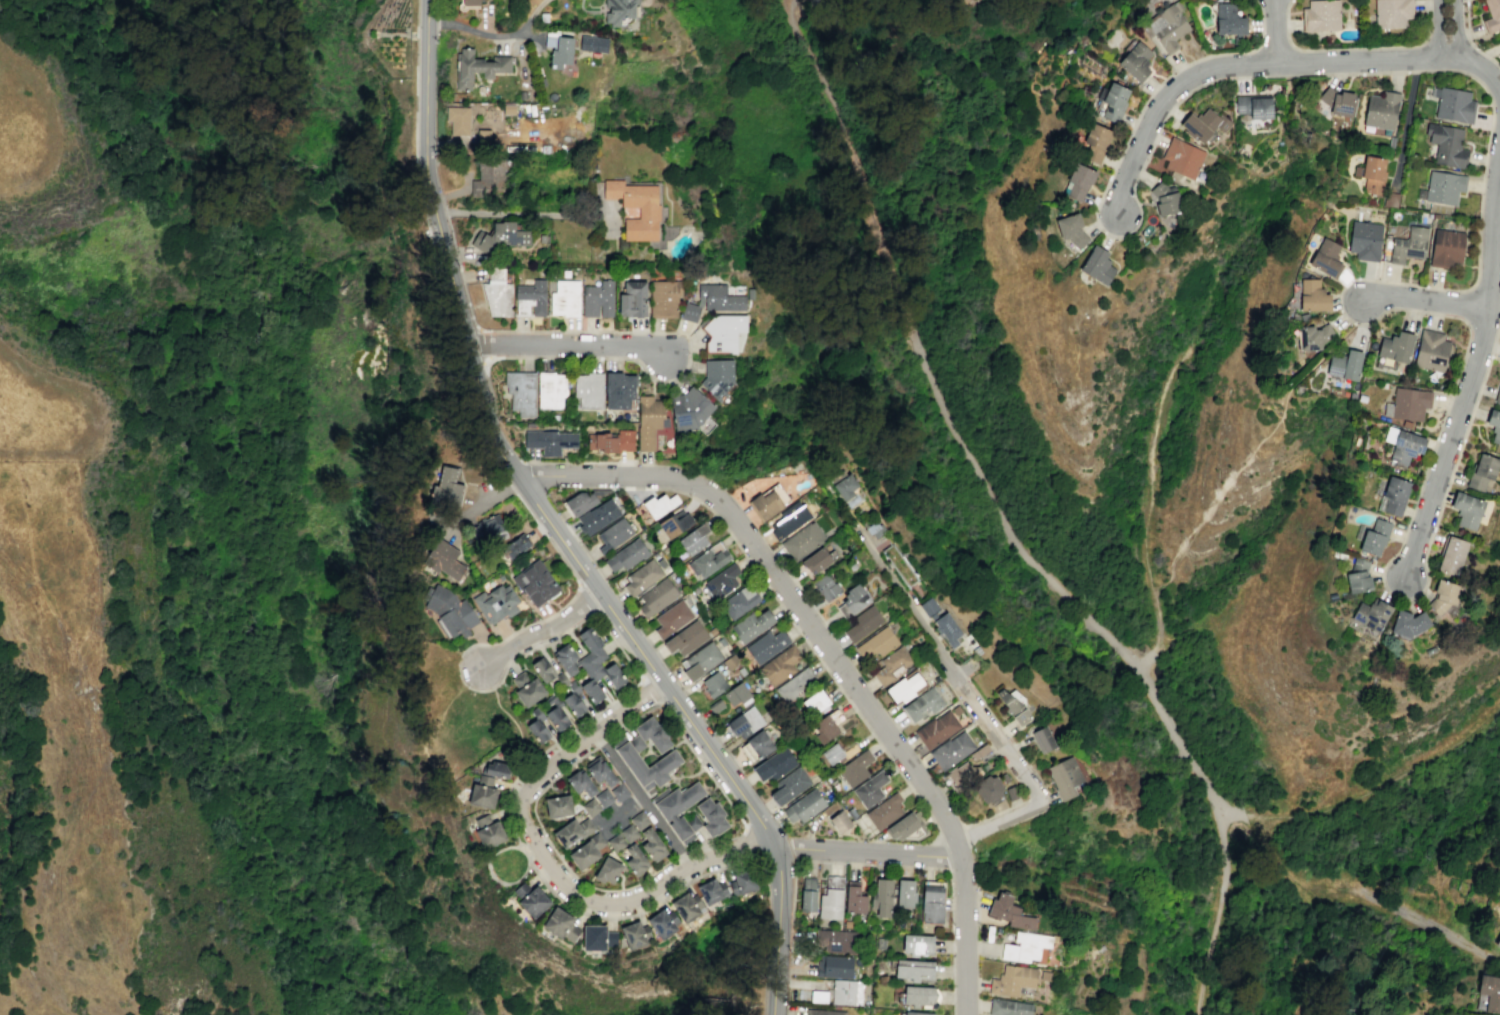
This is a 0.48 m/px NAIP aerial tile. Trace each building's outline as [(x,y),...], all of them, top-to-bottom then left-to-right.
[(461,9),(480,9),(480,0),(461,0),(461,9)] [(604,22),(609,22),(609,26),(623,26),(623,24),(630,17),(634,17),(634,4),(638,4),(638,0),(605,0),(604,22)] [(1167,55),(1178,46),(1174,39),(1190,28),(1178,11),(1182,8),(1177,0),(1175,0),(1145,21),(1146,23),(1167,55)] [(1308,8),(1307,0),(1338,0),(1339,29),(1302,31),(1301,8),(1308,8)] [(1375,28),(1406,27),(1406,18),(1412,18),(1411,0),(1374,0),(1375,28)] [(1489,17),(1481,21),(1486,33),(1499,28),(1499,0),(1483,0),(1489,17)] [(1215,3),(1216,34),(1245,34),(1245,17),(1239,17),(1235,13),(1235,2),(1215,3)] [(545,36),(544,45),(551,46),(549,68),(561,69),(561,62),(570,63),(571,46),(575,47),(576,38),(573,38),(573,37),(556,35),(556,37),(545,36)] [(580,35),(608,38),(606,53),(578,50),(580,35)] [(1117,63),(1137,40),(1152,52),(1145,59),(1149,62),(1145,67),(1149,71),(1138,83),(1117,63)] [(457,90),(473,91),(474,73),(484,74),(484,75),(511,76),(511,60),(475,58),(475,49),(458,48),(457,90)] [(1102,101),(1106,103),(1100,116),(1116,123),(1126,102),(1124,101),(1129,90),(1110,81),(1102,101)] [(1327,85),(1338,93),(1339,94),(1340,91),(1354,94),(1353,98),(1356,98),(1353,116),(1350,115),(1349,116),(1332,114),(1330,112),(1330,107),(1317,97),(1327,85)] [(1432,87),(1439,88),(1439,86),(1470,92),(1469,100),(1474,100),(1471,124),(1434,117),(1438,97),(1430,96),(1432,87)] [(1368,94),(1381,97),(1384,90),(1399,93),(1394,131),(1363,126),(1368,94)] [(1234,96),(1235,113),(1250,113),(1250,119),(1271,118),(1271,97),(1247,98),(1247,95),(1234,96)] [(503,104),(515,104),(514,114),(502,114),(503,104)] [(447,132),(471,132),(471,107),(447,107),(447,132)] [(1189,112),(1195,117),(1198,113),(1200,114),(1207,107),(1217,116),(1220,113),(1231,123),(1223,132),(1215,126),(1211,131),(1212,132),(1201,144),(1196,139),(1195,140),(1184,131),(1185,130),(1179,124),(1189,112)] [(1082,142),(1087,145),(1082,158),(1097,164),(1112,132),(1091,122),(1082,142)] [(1427,122),(1425,134),(1429,135),(1428,142),(1436,143),(1433,162),(1462,168),(1463,163),(1465,164),(1468,150),(1460,149),(1462,129),(1427,122)] [(1161,157),(1167,160),(1164,167),(1192,180),(1205,152),(1171,136),(1161,157)] [(1364,155),(1385,159),(1382,171),(1385,171),(1381,195),(1364,192),(1364,188),(1363,188),(1365,178),(1360,176),(1364,155)] [(1061,194),(1067,181),(1066,180),(1074,162),(1095,172),(1090,184),(1088,183),(1079,202),(1061,194)] [(499,164),(481,164),(481,177),(472,177),(472,197),(499,197),(499,164)] [(1429,170),(1425,200),(1455,205),(1457,191),(1464,192),(1466,176),(1429,170)] [(623,240),(657,240),(657,221),(659,221),(659,205),(657,205),(657,185),(623,185),(623,179),(602,179),(603,199),(620,199),(620,207),(638,207),(638,217),(623,217),(623,240)] [(1149,190),(1155,198),(1157,198),(1158,203),(1155,204),(1158,217),(1182,210),(1176,191),(1172,192),(1161,180),(1149,190)] [(1387,192),(1398,194),(1396,208),(1382,206),(1383,199),(1386,199),(1387,192)] [(1077,212),(1082,226),(1079,226),(1081,230),(1089,238),(1078,250),(1065,238),(1061,239),(1054,220),(1077,212)] [(1351,220),(1381,224),(1377,261),(1354,258),(1355,252),(1347,251),(1351,220)] [(530,245),(531,231),(517,231),(517,222),(493,222),(493,232),(475,231),(475,249),(498,250),(498,244),(530,245)] [(1392,238),(1405,239),(1407,237),(1409,225),(1427,228),(1423,259),(1403,256),(1402,265),(1388,263),(1392,238)] [(1434,228),(1429,266),(1459,269),(1464,232),(1434,228)] [(1308,264),(1323,236),(1339,245),(1335,254),(1337,256),(1335,261),(1342,264),(1334,279),(1308,264)] [(1093,244),(1108,252),(1105,258),(1110,261),(1107,264),(1115,270),(1106,285),(1078,270),(1093,244)] [(1300,310),(1328,310),(1330,309),(1329,294),(1323,294),(1323,288),(1319,288),(1319,278),(1300,278),(1300,294),(1299,294),(1300,310)] [(545,279),(544,316),(532,316),(532,305),(529,305),(529,314),(515,314),(515,301),(514,301),(515,285),(533,285),(533,279),(545,279)] [(555,280),(579,280),(579,316),(563,316),(563,314),(550,314),(550,292),(555,292),(555,280)] [(613,316),(613,280),(602,280),(602,286),(584,286),(584,316),(613,316)] [(650,280),(677,281),(676,318),(649,317),(650,280)] [(646,281),(621,281),(621,316),(646,316),(646,281)] [(480,283),(511,283),(511,317),(489,316),(480,283)] [(744,311),(744,295),(727,294),(727,285),(699,284),(698,298),(696,305),(685,302),(679,317),(695,323),(699,307),(704,302),(704,310),(744,311)] [(1299,314),(1301,321),(1310,318),(1308,312),(1299,314)] [(747,316),(716,315),(701,326),(710,335),(705,342),(705,353),(737,353),(737,333),(747,333),(747,316)] [(1299,326),(1300,349),(1321,349),(1320,344),(1335,336),(1327,322),(1319,327),(1319,329),(1313,329),(1313,325),(1299,326)] [(1421,328),(1413,365),(1442,372),(1449,341),(1442,340),(1443,333),(1421,328)] [(1380,337),(1389,339),(1390,335),(1396,336),(1398,330),(1414,334),(1406,363),(1376,355),(1380,337)] [(1329,355),(1326,373),(1341,377),(1341,378),(1356,381),(1362,352),(1347,348),(1346,355),(1340,354),(1339,357),(1329,355)] [(733,360),(706,360),(706,397),(733,397),(733,360)] [(538,372),(555,371),(555,374),(567,374),(567,396),(561,396),(561,407),(538,408),(538,372)] [(504,372),(535,372),(535,418),(517,417),(517,411),(510,411),(510,393),(506,393),(506,386),(504,386),(504,372)] [(586,372),(603,372),(603,409),(578,408),(578,396),(573,396),(574,374),(586,374),(586,372)] [(606,372),(622,373),(636,373),(636,386),(634,386),(634,399),(629,399),(629,409),(605,409),(606,372)] [(1394,387),(1431,391),(1429,408),(1423,407),(1421,421),(1390,417),(1394,387)] [(709,426),(706,391),(673,393),(675,428),(709,426)] [(1358,394),(1357,400),(1364,402),(1366,396),(1358,394)] [(639,450),(655,451),(655,428),(666,428),(666,401),(655,401),(655,396),(639,396),(639,450)] [(1490,409),(1499,412),(1499,445),(1490,442),(1493,432),(1491,431),(1493,426),(1485,423),(1490,409)] [(714,424),(706,417),(697,428),(705,434),(714,424)] [(1397,429),(1387,425),(1382,440),(1393,444),(1388,459),(1406,465),(1409,455),(1413,457),(1415,452),(1421,454),(1426,438),(1397,429)] [(578,448),(578,431),(525,431),(525,448),(542,448),(542,456),(561,456),(561,448),(578,448)] [(627,433),(588,433),(588,451),(627,451),(627,433)] [(1471,469),(1473,470),(1479,453),(1499,459),(1492,480),(1486,478),(1482,491),(1465,485),(1471,469)] [(441,465),(457,468),(454,483),(463,485),(460,501),(435,495),(441,465)] [(832,484),(849,472),(858,485),(851,490),(853,493),(843,501),(832,484)] [(1388,475),(1381,496),(1387,498),(1383,511),(1399,516),(1411,483),(1388,475)] [(760,522),(747,502),(760,493),(762,497),(772,490),(783,507),(760,522)] [(561,502),(579,492),(585,491),(587,495),(592,492),(598,502),(571,518),(561,502)] [(1455,491),(1484,501),(1474,531),(1456,525),(1459,515),(1456,514),(1457,509),(1450,506),(1455,491)] [(653,519),(680,501),(675,494),(667,499),(664,494),(655,499),(652,496),(641,503),(653,519)] [(609,497),(620,514),(587,535),(585,532),(583,534),(578,526),(581,524),(576,517),(587,510),(587,511),(609,497)] [(777,539),(769,527),(782,518),(778,513),(797,500),(808,517),(777,539)] [(672,513),(676,519),(687,511),(694,522),(668,540),(657,524),(672,513)] [(475,541),(469,527),(499,515),(504,529),(475,541)] [(596,534),(622,516),(633,533),(601,555),(597,549),(603,544),(596,534)] [(861,524),(871,516),(879,527),(869,534),(861,524)] [(1374,517),(1370,531),(1364,529),(1357,550),(1377,556),(1381,545),(1383,546),(1391,523),(1374,517)] [(780,543),(811,520),(825,539),(793,562),(780,543)] [(703,522),(709,530),(702,535),(708,543),(689,556),(677,540),(703,522)] [(501,547),(522,533),(530,544),(509,559),(501,547)] [(1436,571),(1448,535),(1467,542),(1456,577),(1436,571)] [(603,561),(637,536),(650,555),(643,560),(641,558),(625,570),(621,565),(611,572),(603,561)] [(422,562),(439,538),(459,553),(454,560),(466,568),(457,581),(440,569),(437,573),(422,562)] [(718,541),(730,558),(702,578),(698,573),(694,576),(686,564),(718,541)] [(801,561),(822,545),(834,561),(812,577),(801,561)] [(1353,556),(1349,572),(1344,573),(1348,594),(1371,589),(1368,575),(1365,576),(1365,573),(1368,561),(1353,556)] [(652,558),(663,574),(630,598),(622,586),(629,582),(625,577),(652,558)] [(534,608),(512,577),(537,559),(560,589),(534,608)] [(733,562),(739,571),(732,577),(736,583),(735,584),(736,585),(715,600),(714,598),(713,599),(702,585),(705,583),(704,582),(733,562)] [(812,583),(827,572),(841,591),(825,602),(812,583)] [(666,577),(679,595),(645,618),(637,607),(643,603),(638,596),(666,577)] [(1432,592),(1434,592),(1432,598),(1426,604),(1436,616),(1448,604),(1453,605),(1459,585),(1437,578),(1432,592)] [(747,582),(760,600),(731,621),(718,604),(747,582)] [(843,619),(836,608),(843,603),(842,601),(846,599),(844,595),(847,593),(846,590),(858,582),(870,601),(843,619)] [(427,586),(432,588),(435,583),(453,591),(459,601),(464,597),(479,622),(468,629),(471,634),(462,639),(458,633),(451,638),(449,636),(446,638),(435,620),(438,618),(434,612),(423,606),(426,601),(421,599),(427,586)] [(471,598),(483,591),(485,594),(500,584),(502,587),(508,584),(521,605),(517,607),(519,610),(508,617),(506,614),(488,625),(471,598)] [(919,604),(931,596),(939,609),(927,616),(919,604)] [(680,598),(693,616),(660,640),(654,630),(660,626),(654,618),(680,598)] [(1358,601),(1367,606),(1369,602),(1373,604),(1376,599),(1391,607),(1388,613),(1387,612),(1376,633),(1363,626),(1362,625),(1349,618),(1358,601)] [(851,643),(843,631),(856,622),(853,617),(872,604),(883,621),(851,643)] [(766,608),(775,621),(742,644),(729,627),(750,612),(754,617),(766,608)] [(1396,609),(1409,613),(1408,617),(1410,617),(1421,611),(1429,624),(1412,634),(1409,634),(1408,638),(1388,631),(1396,609)] [(933,621),(947,611),(962,633),(955,638),(958,643),(951,647),(933,621)] [(695,620),(708,638),(681,657),(676,650),(670,655),(662,645),(664,644),(663,643),(695,620)] [(855,647),(886,626),(898,642),(879,655),(875,650),(863,658),(855,647)] [(577,635),(588,628),(607,656),(599,661),(604,669),(614,662),(626,680),(615,688),(605,673),(594,680),(605,696),(593,704),(581,685),(589,679),(576,660),(589,652),(577,635)] [(767,629),(772,636),(781,629),(789,641),(757,665),(745,647),(765,633),(764,632),(767,629)] [(710,640),(723,658),(703,672),(703,673),(689,683),(681,671),(684,670),(678,662),(710,640)] [(758,667),(792,643),(802,656),(791,664),(796,670),(772,687),(758,667)] [(554,657),(568,677),(577,671),(570,662),(576,658),(566,644),(554,652),(556,655),(554,657)] [(882,687),(872,673),(883,665),(879,660),(901,644),(914,664),(882,687)] [(1423,650),(1425,654),(1433,650),(1431,646),(1423,650)] [(734,653),(741,662),(728,671),(722,662),(734,653)] [(531,665),(543,656),(557,675),(544,684),(531,665)] [(819,684),(786,707),(774,689),(807,666),(819,684)] [(885,690),(915,669),(926,685),(902,702),(899,698),(894,702),(885,690)] [(716,670),(728,686),(710,699),(703,689),(705,688),(701,681),(716,670)] [(513,692),(517,689),(510,679),(522,671),(529,681),(535,677),(547,693),(525,708),(513,692)] [(723,694),(741,681),(751,696),(741,703),(739,701),(731,706),(723,694)] [(901,708),(932,686),(945,704),(931,713),(929,710),(912,723),(901,708)] [(995,692),(1001,688),(1008,693),(1013,689),(1023,697),(1024,704),(1022,706),(1032,718),(1019,727),(995,692)] [(820,689),(830,703),(827,705),(830,708),(822,714),(820,710),(812,716),(802,701),(820,689)] [(563,698),(574,691),(586,709),(575,717),(563,698)] [(720,700),(724,705),(712,714),(708,708),(720,700)] [(752,704),(765,722),(744,738),(739,733),(735,736),(725,723),(752,704)] [(545,713),(556,705),(569,723),(558,731),(545,713)] [(836,708),(844,719),(835,725),(841,733),(822,746),(814,735),(817,733),(814,729),(817,726),(814,722),(826,714),(827,715),(836,708)] [(912,731),(946,708),(959,727),(926,750),(912,731)] [(614,749),(644,791),(654,783),(657,787),(669,779),(665,773),(683,761),(673,748),(647,767),(636,752),(645,745),(642,740),(647,737),(658,753),(671,744),(666,738),(669,736),(654,714),(633,728),(636,733),(614,749)] [(525,725),(537,718),(549,736),(538,744),(525,725)] [(1033,732),(1046,726),(1055,746),(1042,752),(1033,732)] [(761,729),(775,748),(758,759),(745,740),(761,729)] [(928,752),(948,738),(949,740),(963,730),(976,748),(942,771),(928,752)] [(835,742),(844,755),(829,765),(820,753),(835,742)] [(751,768),(784,745),(798,764),(774,781),(770,775),(760,782),(751,768)] [(837,769),(866,748),(874,759),(863,766),(868,775),(850,788),(837,769)] [(1046,767),(1061,800),(1075,794),(1072,786),(1083,781),(1071,756),(1046,767)] [(946,774),(958,791),(979,776),(967,759),(946,774)] [(484,773),(487,760),(510,766),(507,778),(484,773)] [(586,768),(595,783),(602,778),(608,788),(617,782),(603,760),(599,763),(597,760),(586,768)] [(798,765),(813,784),(779,808),(769,794),(777,788),(773,783),(798,765)] [(851,790),(881,769),(888,779),(877,787),(883,795),(865,809),(851,790)] [(569,783),(576,794),(583,789),(588,797),(596,791),(583,771),(579,773),(577,771),(567,778),(570,782),(569,783)] [(972,788),(992,773),(1005,791),(985,805),(972,788)] [(491,788),(496,789),(492,809),(466,803),(471,784),(476,785),(479,774),(493,777),(491,788)] [(653,803),(665,822),(670,819),(671,821),(668,824),(683,846),(695,838),(691,831),(700,826),(692,814),(683,819),(681,815),(676,818),(674,815),(705,794),(696,780),(679,791),(676,787),(653,803)] [(609,790),(620,782),(629,793),(618,802),(609,790)] [(1005,788),(1013,785),(1018,797),(1010,800),(1005,788)] [(813,787),(826,805),(801,823),(797,818),(790,823),(781,811),(813,787)] [(594,796),(605,788),(613,799),(602,807),(594,796)] [(895,791),(901,799),(897,802),(905,813),(877,833),(864,813),(895,791)] [(544,798),(569,794),(573,814),(548,818),(544,798)] [(592,797),(600,809),(589,818),(580,805),(592,797)] [(695,806),(707,822),(701,826),(709,837),(715,833),(716,835),(728,827),(721,816),(724,814),(715,802),(713,804),(708,797),(695,806)] [(830,819),(841,807),(835,800),(823,812),(830,819)] [(846,811),(851,807),(857,816),(852,820),(846,811)] [(629,818),(641,810),(650,822),(638,830),(629,818)] [(828,819),(841,810),(852,825),(839,834),(828,819)] [(911,810),(918,821),(920,820),(924,826),(922,827),(927,833),(916,840),(890,839),(883,830),(911,810)] [(496,821),(505,838),(483,849),(473,831),(478,828),(474,820),(487,814),(492,823),(496,821)] [(552,833),(573,818),(577,824),(586,817),(594,829),(585,836),(584,834),(563,849),(552,833)] [(618,831),(630,823),(639,835),(627,844),(618,831)] [(641,845),(647,841),(641,832),(649,826),(667,852),(653,862),(641,845)] [(568,854),(589,839),(588,838),(597,832),(605,844),(596,850),(600,856),(579,871),(568,854)] [(617,832),(626,844),(614,853),(605,841),(617,832)] [(624,861),(630,857),(624,848),(633,842),(649,866),(635,876),(624,861)] [(605,855),(623,865),(612,884),(604,879),(602,883),(593,878),(605,855)] [(732,874),(752,868),(758,889),(732,897),(728,882),(734,880),(732,874)] [(825,876),(834,875),(843,877),(841,919),(818,918),(819,894),(825,895),(825,876)] [(696,886),(714,877),(716,883),(721,881),(728,893),(722,896),(724,900),(706,908),(696,886)] [(803,877),(816,878),(815,890),(817,890),(815,912),(799,911),(801,889),(802,889),(803,877)] [(528,878),(550,903),(532,919),(510,895),(528,878)] [(876,878),(893,879),(890,917),(876,917),(877,902),(874,901),(876,878)] [(897,879),(914,880),(913,891),(916,892),(915,902),(913,902),(912,907),(896,907),(897,879)] [(847,880),(860,881),(859,895),(867,896),(865,914),(845,912),(847,880)] [(923,880),(944,882),(943,925),(920,923),(923,880)] [(669,902),(686,891),(690,897),(694,894),(702,906),(698,909),(701,913),(684,925),(669,902)] [(1007,926),(1033,930),(1035,917),(1018,914),(1021,907),(1010,904),(1012,896),(998,891),(996,899),(992,898),(985,916),(998,921),(999,918),(1008,921),(1007,926)] [(555,906),(574,918),(570,923),(580,930),(572,942),(563,936),(561,939),(541,927),(555,906)] [(646,920),(663,908),(666,913),(671,910),(679,922),(674,925),(677,928),(660,940),(646,920)] [(620,927),(639,921),(640,926),(646,924),(651,938),(645,940),(647,945),(628,951),(620,927)] [(606,931),(616,931),(616,946),(605,946),(605,951),(582,951),(583,924),(606,925),(606,931)] [(815,929),(858,931),(857,954),(824,952),(824,945),(814,945),(815,929)] [(1015,930),(1052,936),(1050,949),(1040,947),(1038,960),(1030,959),(1029,963),(1000,958),(1002,943),(1013,945),(1015,930)] [(903,934),(933,936),(932,954),(918,953),(917,957),(909,956),(909,953),(902,952),(903,934)] [(820,955),(852,957),(851,978),(815,976),(815,966),(816,966),(817,960),(819,960),(820,955)] [(896,959),(934,961),(933,982),(918,981),(918,982),(910,982),(910,978),(895,977),(896,959)] [(1003,964),(1037,968),(1035,988),(1019,986),(1017,997),(987,993),(989,978),(998,979),(999,973),(1002,974),(1003,964)] [(1041,970),(1051,972),(1050,980),(1040,979),(1041,970)] [(1480,972),(1499,975),(1499,1013),(1485,1010),(1488,994),(1477,992),(1480,972)] [(832,979),(855,980),(854,1005),(831,1003),(832,979)] [(904,985),(933,987),(934,988),(935,988),(940,997),(935,1008),(921,1007),(921,1004),(918,1004),(918,1008),(911,1008),(911,1004),(903,1004),(904,985)] [(810,990),(827,991),(827,1003),(810,1002),(810,990)] [(1031,1004),(1029,1014),(988,1014),(990,998),(1031,1004)]
